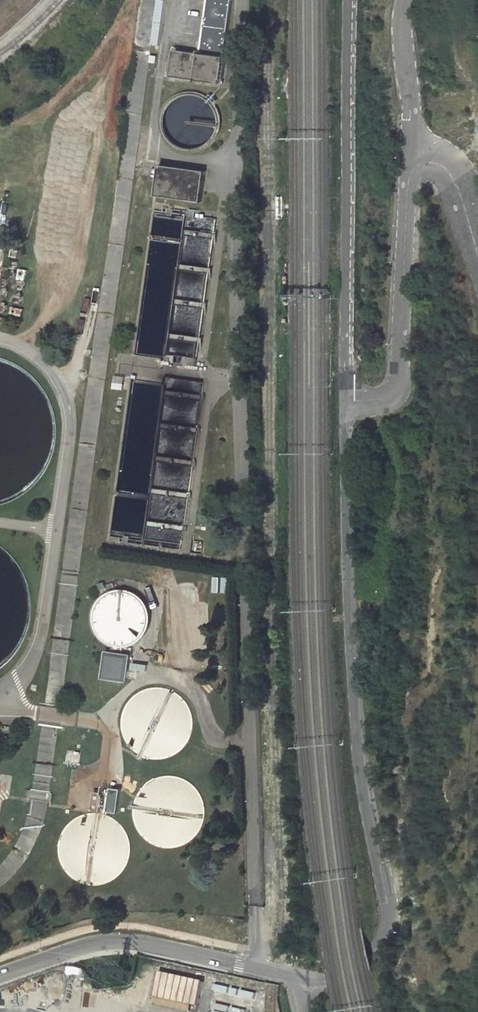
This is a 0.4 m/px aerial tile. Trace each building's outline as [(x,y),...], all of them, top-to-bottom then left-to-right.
[(204,5),(196,70),(170,67),(166,90),(211,96),(224,8),(204,5)] [(158,117),(156,123),(156,126),(156,132),(157,138),(159,144),(163,149),(167,153),(172,156),(178,159),(184,160),(187,160),(194,159),(200,157),(206,153),(211,148),(214,143),(216,140),(217,133),(217,126),(217,123),(215,116),(211,111),(206,106),(201,102),(194,99),(191,99),(188,98),(181,99),(175,101),(170,103),(165,107),(161,112),(158,117)] [(153,202),(200,207),(204,178),(157,172),(153,202)] [(197,361),(214,225),(195,222),(195,217),(160,214),(159,218),(151,217),(133,360),(186,367),(186,360),(197,361)] [(180,552),(203,386),(162,381),(162,387),(130,383),(108,543),(180,552)] [(101,575),(98,568),(91,571),(90,567),(81,571),(85,581),(101,575)] [(86,585),(83,589),(82,591),(80,597),(80,603),(80,606),(81,612),(83,616),(86,621),(90,625),(95,628),(101,630),(106,631),(112,631),(118,629),(123,626),(128,623),(130,620),(133,614),(135,611),(136,605),(136,599),(134,593),(132,588),(128,583),(125,581),(120,578),(117,576),(111,575),(105,575),(99,576),(96,577),(91,581),(86,585)] [(118,638),(98,636),(93,635),(89,662),(115,666),(118,638)] [(179,708),(179,701),(178,698),(177,694),(174,687),(169,681),(164,676),(159,674),(153,671),(145,670),(138,670),(131,672),(126,675),(120,679),(115,684),(113,688),(110,695),(108,703),(109,710),(110,717),(114,724),(118,730),(124,734),(128,737),(135,739),(142,741),(150,740),(154,739),(161,736),(167,732),(172,726),(176,720),(178,713),(179,708)] [(177,763),(170,759),(168,758),(161,757),(153,757),(146,758),(142,760),(135,764),(130,769),(127,773),(124,780),(122,784),(121,792),(122,799),(124,806),(128,813),(133,818),(137,821),(143,825),(150,827),(158,827),(165,826),(170,825),(176,821),(182,817),(185,813),(189,807),(191,800),(192,792),(192,785),(189,778),(187,773),(183,768),(177,763)] [(110,760),(104,759),(103,771),(100,770),(100,773),(95,773),(95,775),(83,773),(81,792),(90,793),(90,794),(96,796),(97,794),(109,796),(112,772),(109,771),(110,760)] [(60,803),(55,809),(54,811),(51,817),(49,825),(49,832),(49,837),(51,844),(54,848),(58,854),(64,859),(70,863),(77,865),(85,865),(92,864),(99,862),(106,858),(109,855),(114,849),(117,842),(119,835),(119,830),(119,823),(117,816),(114,811),(110,805),(104,800),(98,797),(90,795),(83,794),(78,795),(73,796),(66,799),(60,803)] [(151,998),(195,1008),(198,990),(155,980),(151,998)] [(151,998),(149,1007),(169,1011),(194,1011),(195,1008),(151,998)]
